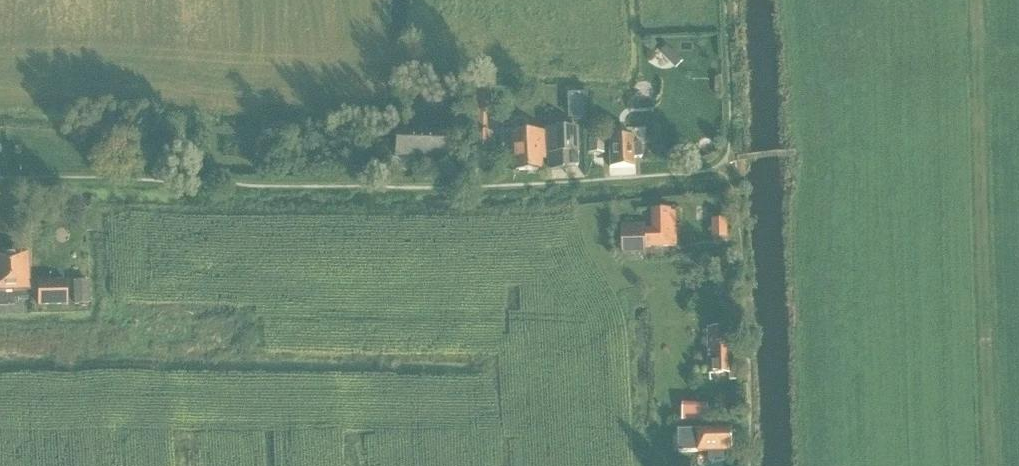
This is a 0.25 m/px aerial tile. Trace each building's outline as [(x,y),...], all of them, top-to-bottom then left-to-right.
[(582,97),(566,98),(567,121),(583,120),(582,97)] [(485,127),(484,112),(472,112),(473,127),(485,127)] [(571,168),(571,165),(579,164),(577,127),(547,129),(548,152),(550,152),(550,169),(571,168)] [(443,157),(444,132),(396,131),(395,156),(443,157)] [(490,132),(472,132),(472,148),(490,148),(490,132)] [(544,160),(543,132),(509,133),(511,172),(540,171),(540,161),(544,160)] [(632,143),(632,136),(609,137),(610,167),(633,166),(633,157),(641,157),(640,143),(632,143)] [(602,140),(587,140),(587,154),(602,155),(602,140)] [(654,228),(643,228),(643,223),(621,224),(622,254),(644,253),(644,247),(677,245),(675,212),(671,212),(671,210),(653,210),(654,228)] [(728,239),(727,217),(712,218),(713,239),(728,239)] [(26,287),(25,254),(0,255),(0,288),(26,287)] [(88,304),(88,281),(72,281),(72,304),(88,304)] [(66,304),(65,284),(37,284),(38,305),(66,304)] [(720,343),(719,328),(707,328),(709,373),(729,372),(729,380),(737,379),(736,356),(730,356),(729,343),(720,343)] [(698,430),(678,431),(679,452),(698,451),(698,452),(707,452),(708,463),(723,462),(723,451),(732,451),(731,429),(698,430)]
